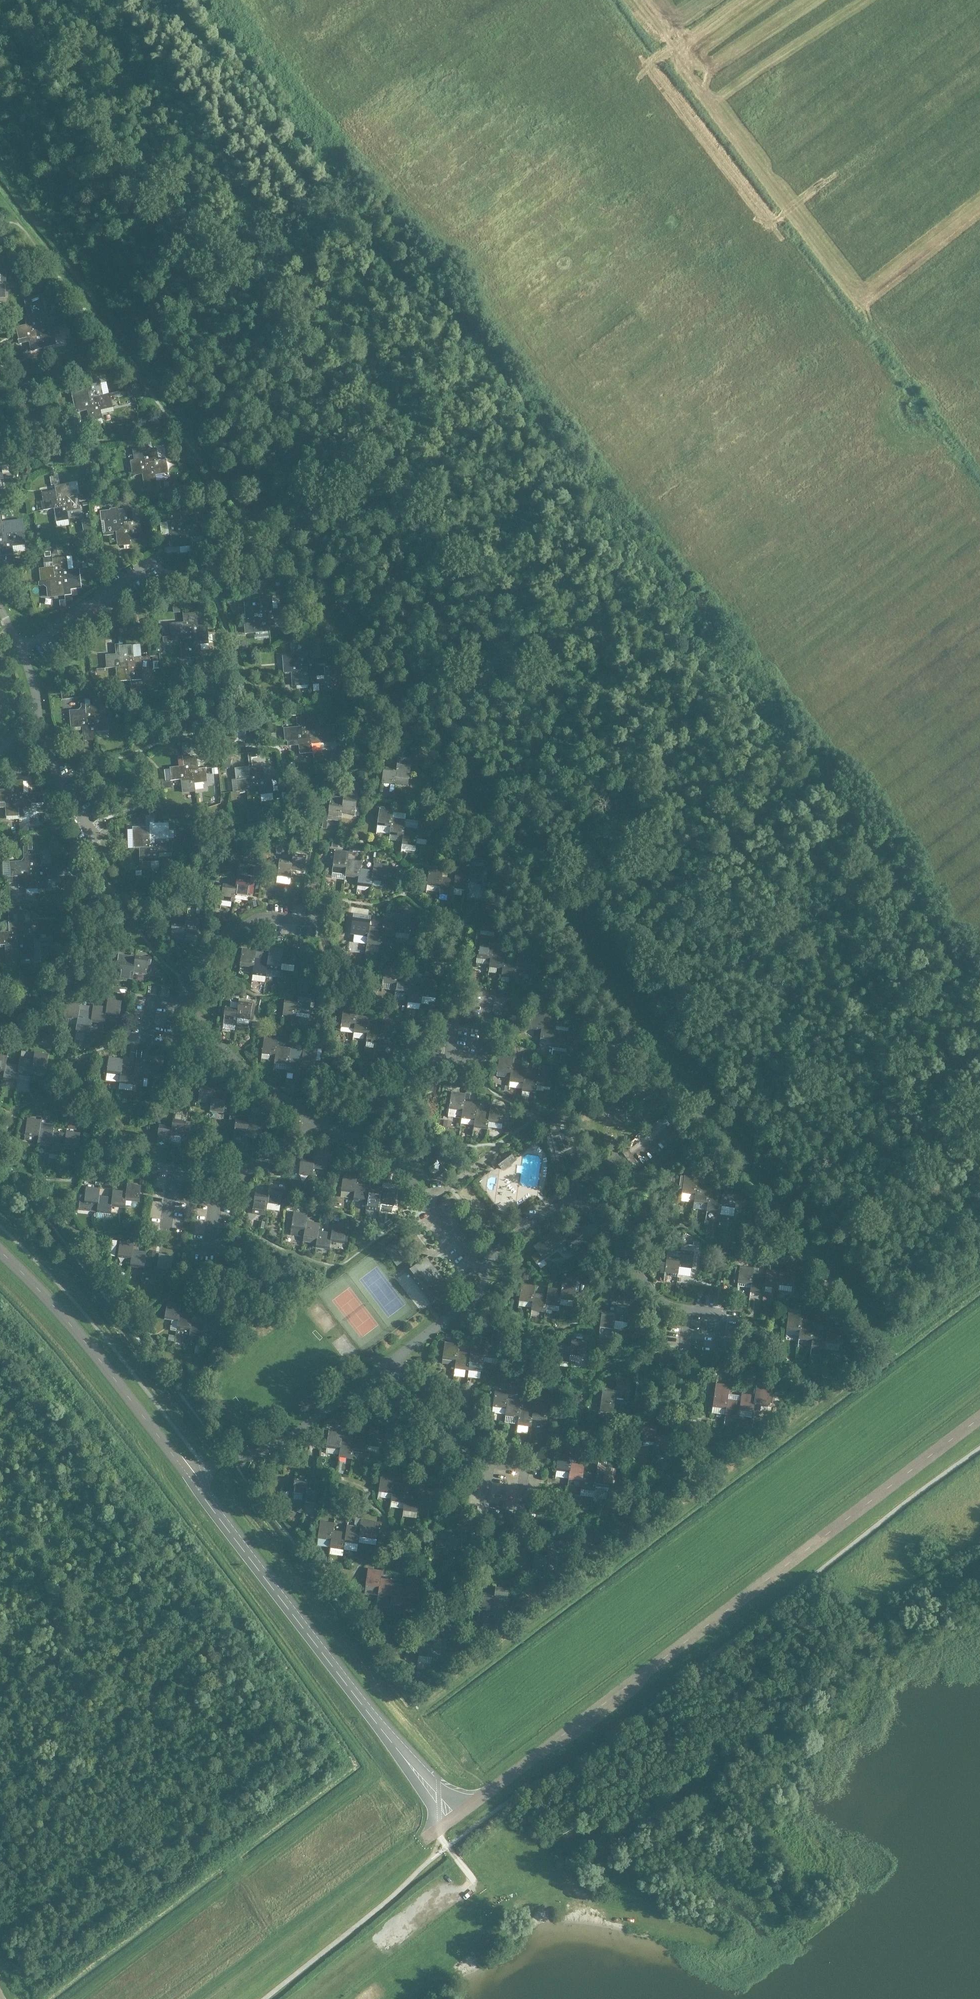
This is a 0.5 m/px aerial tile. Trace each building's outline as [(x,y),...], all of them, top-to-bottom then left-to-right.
[(40,314),(28,317),(30,325),(32,333),(35,332),(34,328),(44,326),(40,314)] [(26,326),(17,328),(20,340),(27,338),(29,338),(36,336),(35,332),(32,333),(30,325),(28,317),(27,316),(25,316),(27,326),(26,326)] [(44,326),(34,328),(35,332),(39,331),(42,340),(53,337),(50,324),(44,326)] [(36,336),(29,338),(32,351),(43,348),(42,340),(39,331),(35,332),(36,336)] [(99,380),(86,382),(86,384),(88,390),(88,391),(89,395),(91,403),(95,402),(94,398),(103,396),(99,380)] [(88,391),(75,394),(79,410),(87,408),(95,406),(95,402),(91,403),(89,395),(88,391)] [(103,396),(94,398),(95,402),(99,401),(101,410),(112,407),(109,395),(103,396)] [(95,406),(87,408),(88,411),(91,421),(102,418),(101,410),(99,401),(95,402),(95,406)] [(144,450),(143,450),(144,459),(146,467),(150,466),(149,462),(158,461),(156,449),(145,451),(144,450)] [(135,461),(131,462),(133,474),(143,472),(151,470),(150,466),(146,467),(144,459),(143,450),(140,450),(134,451),(135,461)] [(158,461),(149,462),(150,466),(154,466),(156,475),(167,473),(165,460),(158,461)] [(151,470),(143,472),(143,474),(145,485),(157,483),(156,475),(154,466),(150,466),(151,470)] [(14,467),(3,468),(4,478),(15,477),(14,467)] [(22,492),(23,481),(12,481),(12,492),(22,492)] [(57,486),(55,487),(56,489),(57,495),(58,504),(62,503),(61,499),(70,497),(68,485),(57,487),(57,486)] [(44,501),(41,502),(43,511),(55,508),(63,507),(62,503),(58,504),(57,495),(44,498),(44,501)] [(70,497),(61,499),(62,503),(66,502),(68,512),(69,517),(76,516),(75,510),(80,509),(78,498),(79,497),(78,496),(70,497)] [(63,507),(55,508),(57,522),(69,520),(69,517),(68,512),(66,502),(62,503),(63,507)] [(111,511),(101,512),(103,533),(105,533),(107,533),(113,532),(116,532),(117,531),(125,531),(124,526),(120,527),(119,519),(118,510),(118,509),(111,509),(111,511)] [(118,510),(119,519),(120,527),(124,526),(124,523),(133,521),(131,509),(120,510),(120,509),(118,510)] [(182,512),(181,512),(181,513),(182,521),(183,529),(187,529),(186,525),(195,524),(194,512),(182,513),(182,512)] [(13,522),(2,523),(2,527),(3,532),(3,539),(8,539),(7,535),(15,534),(23,533),(21,521),(13,522)] [(133,521),(124,523),(124,526),(128,526),(129,535),(130,540),(130,541),(137,540),(137,534),(142,534),(140,521),(133,521)] [(182,521),(168,523),(170,535),(176,534),(179,534),(187,533),(187,529),(183,529),(182,521)] [(195,524),(186,525),(187,529),(191,528),(192,537),(204,536),(202,523),(195,524)] [(125,531),(117,531),(118,545),(130,544),(130,541),(130,540),(129,535),(128,526),(124,526),(125,531)] [(0,544),(8,543),(8,539),(3,539),(3,532),(2,527),(0,527),(1,532),(0,532),(0,544)] [(187,533),(179,534),(181,547),(193,546),(192,537),(191,528),(187,529),(187,533)] [(15,534),(7,535),(8,539),(12,538),(13,546),(25,545),(24,534),(24,533),(23,533),(15,534)] [(0,544),(0,546),(2,556),(14,555),(13,546),(12,538),(8,539),(8,543),(0,544)] [(66,558),(52,560),(53,568),(54,576),(58,576),(58,571),(67,570),(66,558)] [(53,568),(40,570),(42,582),(47,581),(51,581),(59,580),(58,576),(54,576),(53,568)] [(67,570),(58,571),(58,576),(62,575),(63,584),(65,595),(70,594),(70,589),(80,588),(78,569),(69,570),(67,570)] [(51,581),(47,581),(48,596),(65,595),(63,584),(62,575),(58,576),(59,580),(51,581)] [(260,598),(258,598),(258,599),(258,600),(259,615),(264,615),(263,610),(272,610),(271,598),(260,599),(260,598)] [(251,603),(245,604),(246,608),(246,620),(257,620),(264,619),(264,615),(259,615),(258,600),(251,601),(251,603)] [(272,610),(263,610),(264,615),(268,614),(269,623),(281,623),(280,609),(272,610)] [(197,614),(184,615),(184,623),(185,631),(189,631),(188,627),(198,626),(197,614)] [(264,619),(257,620),(257,633),(269,632),(269,623),(268,614),(264,615),(264,619)] [(184,623),(171,625),(172,637),(181,636),(189,635),(189,631),(185,631),(184,623)] [(198,626),(188,627),(189,631),(193,631),(194,640),(195,648),(195,649),(195,653),(199,653),(198,648),(196,646),(196,644),(208,643),(208,634),(206,634),(205,626),(198,626)] [(189,635),(181,636),(182,649),(187,649),(187,650),(187,658),(195,657),(195,654),(195,653),(195,649),(195,648),(194,640),(193,631),(189,631),(189,635)] [(118,656),(107,657),(108,668),(116,668),(117,668),(125,667),(125,663),(121,663),(120,660),(120,657),(120,653),(120,650),(119,647),(119,646),(119,645),(116,645),(117,654),(118,654),(118,656)] [(133,646),(119,647),(120,650),(120,653),(120,657),(120,660),(121,663),(125,663),(125,659),(134,658),(133,646)] [(312,651),(298,652),(299,660),(300,668),(304,668),(304,663),(313,663),(312,651)] [(293,657),(281,658),(282,674),(287,673),(292,673),(297,672),(304,672),(304,668),(300,668),(299,660),(298,652),(292,653),(293,657)] [(134,658),(125,659),(125,663),(129,663),(130,671),(130,679),(142,678),(141,659),(142,659),(142,657),(141,657),(134,658)] [(313,663),(304,663),(304,668),(308,668),(309,676),(309,684),(317,684),(316,676),(324,675),(323,667),(320,667),(320,664),(326,664),(326,667),(331,666),(331,661),(329,662),(320,662),(313,663)] [(125,667),(117,668),(118,681),(130,680),(130,679),(130,671),(129,663),(125,663),(125,667)] [(297,672),(292,673),(293,680),(295,680),(295,686),(309,685),(309,684),(309,676),(308,668),(304,668),(304,672),(297,672)] [(83,711),(71,712),(72,728),(83,727),(91,727),(91,722),(87,723),(87,715),(86,707),(86,705),(83,705),(83,711)] [(99,706),(86,707),(87,715),(87,723),(91,722),(91,718),(100,718),(99,706)] [(100,718),(91,718),(91,722),(95,722),(96,731),(108,731),(107,717),(100,718)] [(318,718),(301,719),(302,728),(303,736),(307,735),(307,731),(316,730),(319,730),(318,718)] [(91,727),(83,727),(83,730),(84,741),(96,740),(96,731),(95,722),(91,722),(91,727)] [(302,728),(289,729),(290,741),(300,740),(308,739),(307,735),(303,736),(302,728)] [(316,730),(307,731),(307,735),(311,735),(312,744),(324,743),(334,742),(333,731),(333,729),(325,729),(320,730),(319,730),(316,730)] [(290,741),(289,741),(289,747),(297,747),(298,744),(300,744),(301,753),(313,752),(312,744),(311,735),(307,735),(308,739),(300,740),(290,741)] [(256,753),(248,754),(249,768),(253,768),(252,758),(257,757),(256,753)] [(182,767),(171,769),(173,781),(182,779),(190,779),(190,775),(185,775),(184,767),(183,759),(183,755),(179,755),(180,765),(182,765),(182,767)] [(197,757),(183,759),(184,767),(185,775),(190,775),(189,770),(198,769),(197,757)] [(396,769),(395,780),(408,781),(408,780),(412,780),(414,763),(397,761),(396,769)] [(382,780),(381,783),(382,783),(390,785),(391,785),(394,785),(394,784),(395,780),(396,769),(383,767),(382,780)] [(263,768),(250,770),(251,778),(251,786),(256,786),(256,781),(264,780),(263,768)] [(198,769),(189,770),(190,775),(194,774),(195,783),(206,782),(205,769),(198,769)] [(190,779),(182,779),(184,793),(196,791),(195,783),(194,774),(190,775),(190,779)] [(251,778),(237,780),(239,792),(249,791),(256,790),(256,786),(251,786),(251,778)] [(264,780),(256,781),(256,786),(260,785),(261,794),(273,793),(271,779),(264,780)] [(22,782),(9,782),(10,791),(10,798),(14,798),(14,794),(23,794),(22,782)] [(256,790),(249,791),(250,804),(262,803),(261,794),(260,785),(256,786),(256,790)] [(0,791),(0,803),(6,803),(14,803),(14,798),(10,798),(10,791),(0,791)] [(23,794),(14,794),(14,798),(18,798),(19,808),(19,816),(19,818),(23,818),(23,811),(21,809),(21,808),(31,807),(31,803),(41,803),(40,798),(43,798),(43,795),(31,795),(31,794),(30,794),(23,794)] [(330,796),(326,827),(327,827),(328,820),(337,821),(340,821),(341,814),(342,811),(343,798),(330,796)] [(342,811),(341,814),(351,815),(359,816),(361,800),(344,797),(343,798),(342,811)] [(14,803),(6,803),(7,816),(19,816),(19,808),(18,798),(14,798),(14,803)] [(379,808),(377,825),(388,826),(391,826),(392,817),(393,810),(379,808)] [(391,826),(390,834),(403,836),(404,827),(405,819),(392,817),(391,826)] [(418,829),(416,838),(427,839),(430,840),(432,823),(419,821),(418,829)] [(151,827),(150,827),(150,828),(150,836),(150,845),(154,845),(154,840),(164,840),(167,840),(166,831),(163,832),(163,827),(151,828),(151,827)] [(402,841),(402,844),(412,845),(415,846),(416,838),(418,829),(404,827),(403,836),(402,841)] [(150,836),(137,837),(137,849),(140,849),(141,849),(147,849),(154,849),(154,845),(150,845),(150,836)] [(164,840),(154,840),(154,845),(159,844),(159,853),(171,853),(171,840),(167,840),(164,840)] [(147,849),(141,849),(141,862),(159,862),(159,853),(159,844),(154,845),(154,849),(147,849)] [(335,849),(332,874),(345,875),(346,873),(347,859),(349,851),(335,849)] [(26,862),(10,863),(11,877),(19,877),(34,876),(34,872),(29,872),(28,855),(28,851),(24,851),(25,858),(26,861),(26,862)] [(292,861),(291,870),(301,871),(304,872),(306,855),(293,854),(292,861)] [(40,855),(28,855),(29,872),(34,872),(33,868),(41,867),(40,855)] [(279,859),(276,885),(277,885),(278,876),(290,878),(291,870),(292,861),(279,859)] [(345,875),(345,876),(355,877),(359,877),(360,868),(361,861),(347,859),(346,873),(345,875)] [(373,870),(372,880),(381,881),(386,881),(388,864),(374,863),(373,870)] [(467,880),(467,883),(478,884),(481,885),(483,867),(469,866),(468,873),(467,880)] [(41,867),(33,868),(34,872),(38,872),(38,879),(50,879),(49,867),(41,867)] [(359,877),(357,886),(368,887),(371,887),(372,880),(373,870),(360,868),(359,877)] [(428,868),(425,893),(427,884),(437,886),(440,886),(441,877),(442,869),(428,868)] [(34,876),(19,877),(20,887),(26,886),(26,888),(38,888),(38,879),(38,872),(34,872),(34,876)] [(454,879),(453,889),(463,890),(466,891),(467,883),(467,880),(468,873),(455,872),(454,879)] [(236,886),(235,895),(244,897),(248,897),(251,877),(237,876),(236,886)] [(439,891),(438,894),(449,896),(452,896),(453,889),(454,879),(441,877),(440,886),(439,891)] [(223,885),(219,909),(220,909),(221,901),(231,903),(234,903),(235,895),(236,886),(223,885)] [(19,907),(8,908),(9,921),(11,921),(13,921),(12,912),(19,911),(19,907)] [(397,923),(395,933),(406,934),(409,934),(412,910),(399,908),(397,923)] [(356,918),(353,942),(354,942),(355,934),(368,935),(369,927),(370,919),(371,916),(357,914),(356,918)] [(185,931),(184,934),(194,935),(197,936),(199,919),(186,917),(186,919),(185,931)] [(173,918),(169,947),(170,947),(171,940),(180,941),(183,941),(184,934),(185,931),(186,919),(173,918)] [(382,929),(381,938),(391,940),(394,940),(395,933),(397,923),(383,921),(382,929)] [(22,924),(9,924),(9,933),(9,941),(13,941),(13,936),(22,936),(29,936),(29,928),(22,928),(22,924)] [(368,935),(366,951),(367,944),(377,945),(380,946),(381,938),(382,929),(369,927),(368,935)] [(6,945),(14,945),(13,941),(9,941),(9,933),(0,933),(0,945),(6,945)] [(22,936),(13,936),(13,941),(18,941),(19,957),(19,958),(32,956),(32,939),(39,938),(39,935),(29,936),(22,936)] [(14,945),(6,945),(6,958),(19,957),(18,941),(13,941),(14,945)] [(479,941),(477,957),(488,959),(488,960),(488,961),(488,962),(490,963),(492,950),(493,943),(479,941)] [(282,954),(281,964),(291,965),(295,966),(297,949),(283,947),(282,954)] [(242,948),(239,973),(241,965),(250,966),(253,967),(255,958),(256,950),(242,948)] [(490,964),(489,967),(500,968),(503,969),(504,960),(505,952),(492,950),(490,963),(490,964)] [(268,960),(267,969),(277,971),(280,971),(281,964),(282,954),(269,952),(268,960)] [(135,964),(133,972),(143,974),(146,974),(147,970),(149,970),(151,956),(149,956),(148,958),(143,957),(144,954),(137,953),(137,956),(136,956),(135,961),(135,964)] [(516,968),(516,971),(526,973),(530,973),(532,956),(518,954),(517,962),(516,968)] [(253,967),(251,983),(252,983),(253,975),(263,977),(265,977),(267,969),(268,960),(255,958),(253,967)] [(117,961),(116,967),(121,968),(120,971),(119,977),(119,978),(129,979),(132,980),(132,979),(133,975),(133,972),(135,964),(135,961),(117,959),(117,961)] [(502,974),(502,977),(512,978),(515,979),(516,971),(516,968),(517,962),(504,960),(503,969),(502,974)] [(382,980),(381,985),(382,985),(383,983),(396,985),(397,976),(398,968),(385,967),(383,981),(382,980)] [(396,985),(394,1001),(395,1001),(396,992),(405,994),(408,994),(410,985),(411,978),(397,976),(396,985)] [(423,987),(422,996),(432,998),(435,998),(438,981),(424,979),(423,987)] [(408,994),(407,1002),(418,1004),(421,1004),(422,996),(423,987),(410,985),(408,994)] [(298,1001),(296,1011),(313,1013),(315,996),(299,994),(298,1001)] [(105,1015),(105,1016),(116,1018),(119,1018),(121,1002),(107,1000),(106,1008),(105,1015)] [(285,1000),(281,1024),(282,1024),(283,1016),(292,1017),(295,1018),(296,1011),(298,1001),(285,1000)] [(63,1001),(61,1016),(64,1017),(64,1018),(75,1020),(78,1020),(79,1011),(80,1004),(66,1002),(63,1001)] [(238,1010),(237,1019),(247,1020),(249,1020),(250,1019),(253,1019),(255,1004),(239,1002),(238,1010)] [(91,1021),(91,1022),(101,1023),(104,1024),(105,1016),(105,1015),(106,1008),(93,1006),(92,1013),(91,1021)] [(343,1007),(340,1031),(341,1031),(341,1026),(354,1028),(356,1016),(357,1009),(343,1007)] [(224,1008),(221,1032),(222,1024),(236,1026),(237,1019),(238,1010),(230,1009),(224,1008)] [(77,1026),(76,1033),(89,1034),(90,1030),(91,1022),(91,1021),(92,1013),(79,1011),(78,1020),(77,1026)] [(527,1026),(527,1028),(538,1029),(541,1030),(542,1021),(543,1014),(529,1012),(527,1026)] [(354,1028),(352,1041),(353,1041),(354,1033),(364,1034),(367,1034),(368,1026),(369,1018),(356,1016),(354,1028)] [(567,1041),(566,1046),(577,1047),(577,1043),(580,1044),(581,1038),(584,1038),(585,1030),(582,1030),(582,1027),(583,1021),(570,1019),(569,1025),(569,1029),(568,1032),(567,1039),(567,1041)] [(381,1028),(380,1040),(390,1041),(391,1038),(394,1038),(396,1022),(382,1020),(381,1028)] [(540,1035),(540,1037),(550,1039),(553,1039),(555,1030),(555,1023),(542,1021),(541,1030),(540,1035)] [(367,1034),(365,1051),(366,1048),(366,1042),(373,1043),(379,1044),(380,1040),(381,1028),(368,1026),(367,1034)] [(553,1039),(552,1047),(566,1049),(566,1046),(567,1041),(567,1039),(568,1032),(555,1030),(553,1039)] [(264,1038),(260,1062),(261,1062),(261,1059),(262,1054),(269,1055),(272,1055),(275,1055),(277,1047),(277,1040),(264,1038)] [(472,1042),(471,1047),(480,1050),(482,1044),(472,1042)] [(275,1061),(274,1063),(285,1064),(288,1065),(289,1056),(290,1048),(277,1047),(275,1055),(275,1061)] [(302,1064),(301,1067),(312,1068),(315,1069),(317,1052),(304,1050),(303,1058),(302,1064)] [(32,1068),(32,1069),(43,1071),(46,1071),(48,1055),(35,1053),(33,1060),(32,1068)] [(148,1070),(148,1071),(158,1073),(162,1073),(164,1056),(150,1055),(149,1062),(148,1070)] [(287,1070),(287,1073),(300,1075),(301,1067),(302,1064),(303,1058),(289,1056),(288,1065),(287,1070)] [(497,1070),(497,1072),(507,1073),(510,1074),(511,1065),(512,1058),(499,1056),(497,1070)] [(107,1072),(107,1074),(117,1075),(120,1075),(121,1066),(122,1059),(109,1057),(107,1072)] [(18,1073),(18,1075),(28,1076),(31,1077),(32,1069),(32,1068),(33,1060),(20,1058),(19,1066),(18,1073)] [(134,1076),(133,1077),(144,1079),(147,1079),(148,1071),(148,1070),(149,1062),(136,1061),(135,1068),(134,1076)] [(3,1079),(3,1080),(13,1082),(17,1082),(18,1075),(18,1073),(19,1066),(6,1064),(4,1073),(3,1079)] [(510,1074),(509,1081),(520,1083),(523,1083),(524,1075),(525,1067),(511,1065),(510,1074)] [(120,1082),(119,1083),(129,1084),(133,1085),(133,1077),(134,1076),(135,1068),(121,1066),(120,1075),(120,1082)] [(537,1076),(536,1085),(546,1087),(550,1087),(552,1069),(539,1067),(537,1076)] [(523,1083),(522,1091),(532,1093),(535,1093),(536,1085),(537,1076),(524,1075),(523,1083)] [(195,1093),(194,1102),(198,1102),(211,1104),(212,1096),(214,1088),(201,1086),(200,1094),(195,1093)] [(451,1093),(447,1117),(448,1117),(449,1109),(459,1110),(462,1111),(463,1102),(464,1095),(451,1093)] [(211,1104),(210,1112),(223,1113),(225,1098),(212,1096),(211,1104)] [(462,1111),(461,1118),(472,1119),(475,1120),(476,1112),(477,1104),(463,1102),(462,1111)] [(489,1113),(488,1123),(502,1125),(504,1108),(490,1106),(489,1113)] [(474,1125),(473,1128),(484,1130),(487,1130),(488,1123),(489,1113),(476,1112),(475,1120),(474,1125)] [(249,1122),(248,1130),(261,1132),(261,1128),(263,1116),(249,1114),(249,1122)] [(22,1123),(21,1133),(25,1134),(24,1139),(38,1141),(40,1123),(41,1121),(27,1119),(26,1124),(22,1123)] [(172,1127),(171,1135),(181,1137),(184,1137),(184,1135),(188,1136),(190,1122),(186,1121),(173,1119),(172,1127)] [(231,1120),(229,1136),(233,1136),(243,1138),(242,1142),(246,1143),(248,1130),(249,1122),(235,1120),(231,1120)] [(38,1141),(37,1145),(48,1146),(51,1146),(53,1132),(54,1125),(40,1123),(38,1141)] [(159,1125),(157,1141),(167,1143),(170,1143),(171,1135),(172,1127),(159,1125)] [(50,1152),(50,1154),(60,1155),(63,1156),(63,1154),(66,1134),(53,1132),(51,1146),(50,1152)] [(66,1134),(63,1154),(74,1156),(75,1149),(78,1150),(80,1133),(66,1132),(66,1134)] [(559,1141),(563,1153),(569,1151),(565,1139),(559,1141)] [(313,1166),(313,1169),(323,1170),(326,1170),(328,1154),(315,1152),(314,1160),(313,1166)] [(512,1155),(498,1165),(503,1171),(517,1161),(515,1159),(512,1155)] [(301,1158),(299,1175),(309,1176),(312,1176),(313,1169),(313,1166),(314,1160),(301,1158)] [(679,1178),(677,1191),(681,1191),(695,1194),(696,1185),(698,1171),(691,1170),(691,1177),(683,1175),(683,1178),(679,1178)] [(341,1190),(341,1192),(351,1193),(354,1193),(356,1183),(356,1177),(343,1175),(341,1190)] [(354,1200),(353,1201),(364,1202),(367,1203),(368,1192),(369,1185),(356,1183),(354,1193),(354,1200)] [(126,1199),(126,1201),(136,1202),(139,1202),(141,1186),(127,1184),(127,1192),(126,1199)] [(366,1209),(366,1210),(376,1212),(379,1212),(380,1205),(380,1203),(382,1194),(383,1187),(369,1185),(368,1192),(367,1203),(366,1209)] [(695,1194),(694,1201),(704,1203),(707,1203),(708,1195),(709,1187),(696,1185),(695,1194)] [(86,1187),(85,1204),(95,1205),(98,1206),(99,1197),(100,1189),(86,1187)] [(268,1195),(267,1203),(277,1204),(280,1205),(282,1189),(269,1187),(268,1195)] [(380,1203),(380,1205),(391,1206),(394,1207),(396,1189),(383,1187),(382,1194),(380,1203)] [(722,1196),(721,1206),(728,1207),(735,1208),(735,1207),(738,1208),(740,1195),(736,1194),(737,1191),(723,1189),(722,1196)] [(112,1205),(112,1207),(121,1208),(125,1208),(126,1201),(126,1199),(127,1192),(113,1190),(112,1198),(112,1205)] [(255,1193),(253,1209),(263,1210),(266,1211),(267,1203),(268,1195),(255,1193)] [(707,1203),(706,1211),(717,1213),(720,1213),(721,1206),(722,1196),(708,1195),(707,1203)] [(98,1206),(97,1213),(108,1214),(111,1215),(112,1207),(112,1205),(112,1198),(99,1197),(98,1206)] [(294,1213),(291,1234),(298,1235),(299,1228),(305,1229),(306,1222),(307,1215),(294,1213)] [(305,1229),(303,1238),(314,1240),(313,1245),(317,1246),(319,1231),(320,1224),(306,1222),(305,1229)] [(494,1227),(499,1238),(507,1234),(502,1223),(494,1227)] [(331,1241),(331,1242),(341,1244),(344,1244),(344,1241),(348,1242),(349,1229),(346,1229),(346,1228),(333,1226),(332,1233),(331,1241)] [(577,1227),(562,1238),(566,1243),(573,1253),(588,1242),(577,1227)] [(537,1252),(530,1256),(536,1264),(542,1259),(558,1248),(566,1243),(562,1238),(556,1228),(542,1239),(542,1240),(533,1246),(537,1252)] [(405,1230),(400,1233),(407,1243),(412,1239),(405,1230)] [(316,1246),(316,1248),(326,1249),(330,1250),(331,1242),(331,1241),(332,1233),(319,1231),(317,1246),(316,1246)] [(118,1256),(118,1258),(129,1259),(132,1260),(133,1251),(134,1243),(120,1242),(118,1256)] [(680,1251),(678,1267),(688,1268),(691,1268),(696,1269),(697,1263),(693,1262),(693,1261),(693,1254),(696,1254),(697,1254),(698,1246),(681,1244),(681,1250),(680,1250),(680,1251)] [(406,1269),(412,1263),(398,1247),(391,1253),(406,1269)] [(661,1260),(659,1275),(664,1275),(664,1272),(670,1273),(677,1274),(678,1267),(680,1251),(667,1249),(666,1261),(661,1260)] [(131,1266),(131,1267),(141,1268),(144,1269),(145,1260),(146,1253),(133,1251),(132,1260),(131,1266)] [(157,1270),(157,1271),(168,1272),(171,1273),(173,1257),(160,1255),(159,1262),(157,1270)] [(431,1303),(453,1287),(446,1278),(444,1279),(426,1257),(407,1271),(431,1303)] [(143,1275),(143,1277),(153,1278),(156,1278),(157,1271),(157,1270),(159,1262),(145,1260),(144,1269),(143,1275)] [(780,1271),(778,1286),(792,1288),(795,1266),(781,1264),(780,1271)] [(740,1266),(737,1285),(751,1287),(752,1275),(753,1268),(740,1266)] [(766,1277),(764,1292),(771,1293),(771,1288),(778,1288),(778,1286),(780,1271),(767,1270),(766,1277)] [(751,1287),(751,1289),(761,1291),(761,1294),(764,1294),(764,1292),(766,1277),(752,1275),(751,1287)] [(561,1290),(560,1299),(570,1301),(573,1301),(574,1298),(577,1298),(579,1288),(575,1287),(576,1284),(562,1282),(561,1290)] [(521,1284),(519,1301),(529,1302),(532,1302),(533,1294),(535,1286),(521,1284)] [(547,1295),(545,1305),(556,1306),(559,1307),(560,1299),(561,1290),(548,1288),(547,1295)] [(531,1308),(531,1310),(542,1311),(542,1312),(544,1313),(545,1305),(547,1295),(533,1294),(532,1302),(531,1308)] [(615,1313),(612,1329),(620,1330),(621,1323),(624,1323),(627,1323),(630,1301),(616,1299),(615,1313)] [(165,1318),(165,1319),(175,1321),(178,1322),(180,1313),(181,1305),(167,1303),(165,1318)] [(602,1311),(600,1328),(609,1329),(612,1329),(615,1313),(602,1311)] [(177,1328),(177,1329),(187,1331),(190,1331),(192,1322),(193,1315),(180,1313),(178,1322),(177,1328)] [(789,1313),(787,1327),(798,1328),(797,1331),(800,1331),(801,1322),(802,1315),(789,1313)] [(204,1332),(204,1334),(214,1335),(217,1336),(220,1319),(206,1317),(205,1324),(204,1332)] [(189,1337),(189,1339),(199,1340),(202,1341),(204,1334),(204,1332),(205,1324),(192,1322),(190,1331),(189,1337)] [(800,1331),(799,1338),(810,1340),(813,1340),(814,1332),(815,1324),(801,1322),(800,1331)] [(827,1334),(826,1343),(839,1344),(841,1328),(828,1326),(827,1334)] [(813,1340),(812,1345),(822,1347),(822,1350),(825,1350),(826,1343),(827,1334),(814,1332),(813,1340)] [(570,1352),(570,1355),(583,1356),(583,1354),(587,1355),(589,1342),(585,1342),(585,1340),(582,1339),(576,1338),(572,1338),(571,1346),(570,1352)] [(485,1348),(483,1363),(488,1364),(489,1358),(497,1359),(499,1342),(499,1340),(486,1339),(486,1341),(485,1348)] [(445,1343),(443,1359),(456,1361),(457,1352),(458,1345),(445,1343)] [(558,1344),(556,1358),(566,1359),(566,1362),(569,1362),(570,1355),(570,1352),(571,1346),(558,1344)] [(468,1371),(481,1373),(482,1365),(483,1363),(485,1348),(471,1346),(470,1354),(469,1364),(468,1371)] [(827,1359),(828,1352),(817,1351),(816,1357),(827,1359)] [(455,1366),(455,1369),(465,1371),(468,1371),(469,1364),(470,1354),(457,1352),(456,1361),(455,1366)] [(616,1389),(614,1398),(624,1400),(628,1400),(630,1383),(617,1381),(616,1389)] [(713,1400),(712,1406),(726,1408),(728,1400),(729,1392),(730,1385),(716,1383),(715,1391),(713,1400)] [(603,1387),(601,1403),(611,1404),(614,1405),(614,1398),(616,1389),(603,1387)] [(755,1396),(753,1411),(760,1412),(761,1406),(764,1406),(767,1407),(768,1402),(772,1403),(774,1393),(769,1393),(770,1390),(756,1388),(755,1396)] [(495,1390),(492,1411),(506,1413),(508,1399),(509,1392),(495,1390)] [(740,1401),(739,1411),(750,1412),(753,1413),(753,1411),(755,1396),(741,1394),(740,1401)] [(506,1413),(506,1415),(519,1417),(520,1409),(521,1401),(508,1399),(506,1413)] [(726,1413),(725,1416),(736,1418),(738,1418),(739,1411),(740,1401),(728,1400),(726,1408),(726,1413)] [(533,1410),(532,1420),(546,1422),(548,1405),(548,1402),(540,1401),(540,1404),(534,1403),(533,1410)] [(518,1423),(518,1426),(525,1427),(531,1427),(532,1420),(533,1410),(520,1409),(519,1417),(518,1423)] [(643,1424),(641,1440),(654,1441),(655,1434),(656,1426),(643,1424)] [(369,1437),(368,1446),(381,1448),(384,1431),(370,1429),(369,1437)] [(328,1431),(326,1445),(337,1447),(337,1449),(336,1452),(340,1453),(341,1440),(342,1433),(328,1431)] [(653,1447),(653,1449),(662,1451),(666,1451),(668,1435),(655,1434),(654,1441),(654,1444),(653,1447)] [(355,1442),(353,1452),(367,1453),(368,1446),(369,1437),(355,1435),(355,1442)] [(340,1453),(339,1455),(349,1456),(349,1459),(352,1459),(353,1452),(355,1442),(341,1440),(340,1453)] [(557,1468),(556,1470),(567,1471),(570,1472),(571,1464),(572,1456),(558,1454),(557,1468)] [(570,1472),(569,1480),(582,1481),(583,1473),(584,1465),(571,1464),(570,1472)] [(596,1475),(595,1487),(609,1489),(609,1486),(612,1469),(597,1467),(596,1475)] [(582,1481),(581,1489),(594,1491),(595,1487),(596,1475),(583,1473),(582,1481)] [(381,1475),(379,1491),(392,1493),(393,1485),(394,1477),(381,1475)] [(293,1491),(292,1499),(305,1501),(307,1487),(308,1479),(295,1477),(293,1491)] [(392,1499),(391,1501),(405,1502),(406,1494),(407,1486),(393,1485),(392,1493),(392,1499)] [(305,1501),(305,1503),(318,1504),(320,1489),(307,1487),(305,1501)] [(419,1496),(419,1502),(429,1503),(428,1506),(431,1507),(434,1490),(420,1488),(419,1496)] [(405,1502),(404,1507),(414,1509),(414,1512),(417,1513),(419,1502),(419,1496),(406,1494),(405,1502)] [(361,1528),(359,1537),(373,1538),(377,1539),(379,1523),(362,1520),(361,1527),(361,1528)] [(320,1522),(318,1538),(331,1540),(333,1531),(334,1524),(320,1522)] [(346,1533),(345,1542),(355,1544),(358,1545),(358,1542),(359,1537),(361,1528),(347,1526),(346,1533)] [(331,1545),(330,1547),(341,1549),(341,1550),(343,1550),(345,1542),(346,1533),(333,1531),(331,1540),(331,1545)] [(449,1542),(448,1551),(461,1552),(464,1536),(451,1534),(449,1542)] [(436,1540),(434,1556),(447,1558),(448,1551),(449,1542),(436,1540)] [(548,1555),(547,1560),(557,1562),(557,1565),(560,1565),(562,1549),(549,1547),(548,1555)] [(531,1555),(529,1571),(532,1572),(533,1566),(543,1567),(543,1571),(546,1571),(547,1560),(548,1555),(535,1553),(534,1556),(531,1555)] [(368,1569),(366,1583),(377,1585),(376,1587),(379,1588),(380,1578),(381,1571),(368,1569)] [(379,1588),(378,1592),(389,1594),(389,1596),(392,1597),(393,1588),(394,1580),(380,1578),(379,1588)] [(406,1590),(405,1596),(416,1598),(415,1601),(418,1601),(421,1584),(407,1582),(406,1590)] [(495,1595),(494,1604),(507,1606),(509,1589),(496,1587),(495,1595)] [(392,1597),(391,1602),(401,1603),(401,1606),(404,1607),(405,1596),(406,1590),(393,1588),(392,1597)] [(480,1607),(479,1610),(493,1612),(494,1604),(495,1595),(482,1593),(480,1607)] [(434,1641),(432,1650),(439,1651),(445,1652),(448,1635),(435,1633),(434,1638),(434,1641)]
